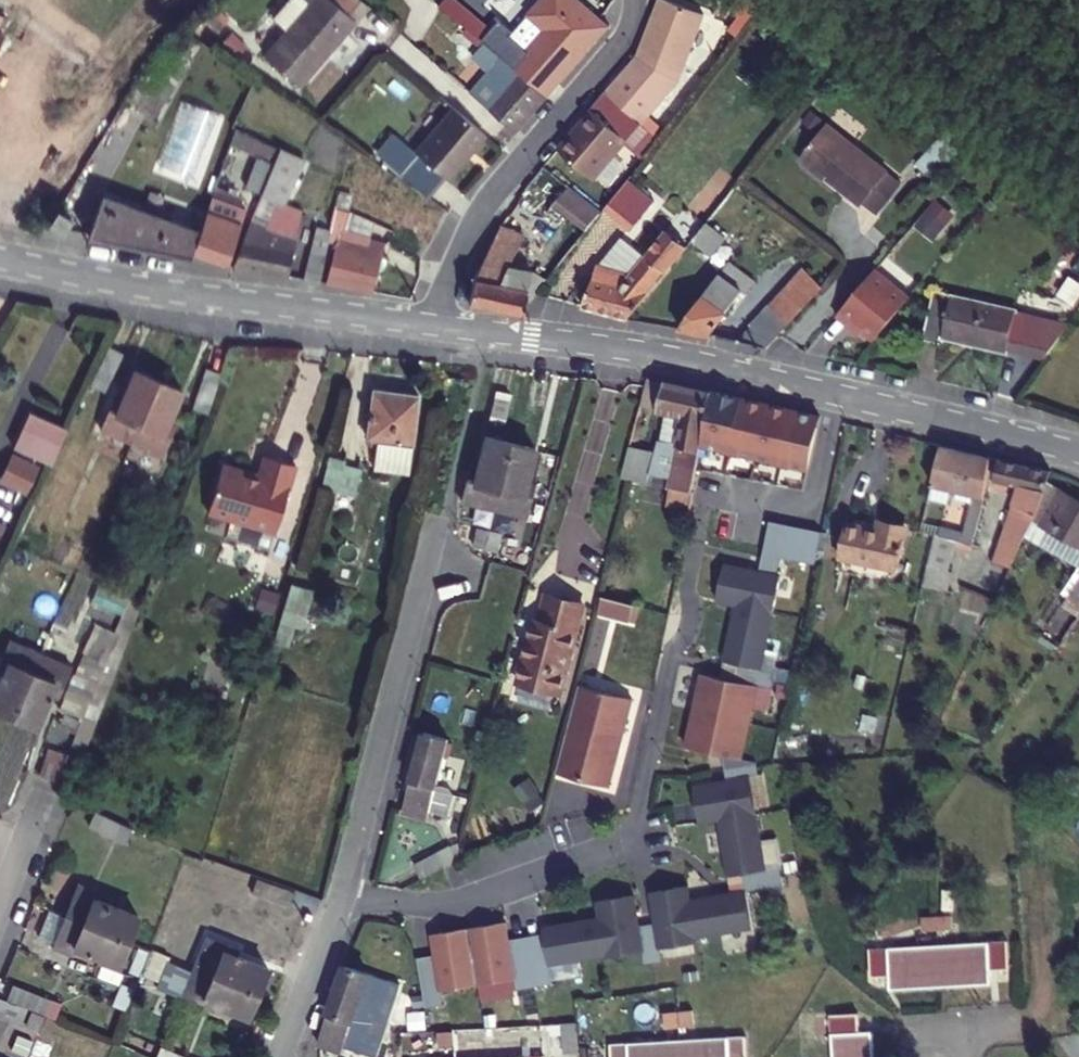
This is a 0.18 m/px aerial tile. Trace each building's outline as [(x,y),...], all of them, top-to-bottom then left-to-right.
[(308,8),(286,32),(264,56),(298,85),(354,21),(329,0),(300,0),(308,8)] [(286,32),(308,8),(300,0),(290,0),(271,20),(286,32)] [(549,94),(592,43),(582,34),(597,17),(578,0),(537,0),(517,23),(541,43),(528,58),(504,38),(495,48),(549,94)] [(680,70),(704,13),(672,0),(659,0),(637,54),(637,57),(606,93),(628,116),(638,127),(675,83),(680,70)] [(741,3),(735,12),(740,17),(747,22),(754,14),(741,3)] [(740,17),(730,29),(738,35),(747,22),(740,17)] [(61,209),(68,215),(107,154),(118,159),(132,141),(142,146),(159,118),(178,129),(159,187),(163,188),(152,214),(102,197),(88,235),(191,256),(192,253),(200,229),(194,228),(217,163),(222,165),(230,146),(237,131),(232,128),(255,78),(179,26),(173,22),(58,208),(61,209)] [(504,90),(488,109),(516,132),(546,97),(500,58),(487,73),(504,90)] [(387,162),(427,196),(444,177),(449,182),(487,136),(453,107),(416,153),(403,142),(387,162)] [(560,147),(557,150),(593,180),(627,141),(591,110),(582,121),(571,135),(560,147)] [(827,122),(801,156),(864,205),(868,202),(881,212),(905,182),(827,122)] [(934,178),(962,146),(944,130),(915,162),(934,178)] [(237,131),(230,146),(273,164),(277,152),(279,149),(237,131)] [(277,152),(273,164),(260,194),(250,219),(232,263),(288,275),(299,208),(280,205),(297,160),(277,152)] [(559,180),(542,198),(584,234),(598,217),(598,216),(559,180)] [(640,211),(616,193),(602,211),(598,216),(598,217),(621,235),(640,211)] [(245,210),(211,199),(200,229),(192,253),(226,262),(245,210)] [(327,281),(371,292),(382,244),(344,234),(349,210),(340,205),(337,204),(335,215),(329,244),(334,246),(327,281)] [(932,207),(920,221),(937,235),(949,221),(932,207)] [(61,209),(58,208),(48,223),(63,230),(71,218),(68,215),(61,209)] [(329,244),(335,215),(322,212),(314,252),(310,253),(304,278),(304,280),(320,283),(321,280),(329,244)] [(712,214),(694,237),(691,240),(712,257),(733,231),(712,214)] [(525,237),(499,225),(474,277),(468,303),(521,314),(537,295),(554,273),(506,264),(525,237)] [(616,269),(586,309),(627,320),(686,246),(667,231),(633,274),(616,269)] [(886,258),(878,267),(900,286),(908,276),(886,258)] [(803,267),(741,331),(761,351),(823,286),(803,267)] [(877,269),(837,316),(850,327),(854,323),(873,340),(908,297),(877,269)] [(710,284),(678,328),(710,336),(734,303),(710,284)] [(938,289),(929,340),(944,343),(945,335),(1010,347),(1010,344),(1048,351),(1066,314),(1017,305),(1018,303),(938,289)] [(98,431),(128,444),(156,380),(132,369),(113,412),(107,410),(98,431)] [(192,409),(205,414),(221,375),(208,370),(192,409)] [(156,380),(128,444),(159,457),(168,436),(162,433),(181,390),(156,380)] [(666,381),(659,413),(670,416),(662,443),(677,447),(668,486),(693,491),(696,477),(702,444),(706,424),(712,391),(707,390),(666,381)] [(502,420),(510,391),(497,388),(489,416),(502,420)] [(410,462),(417,393),(371,389),(366,438),(375,439),(373,457),(410,462)] [(808,469),(820,417),(712,391),(706,424),(702,444),(808,469)] [(47,457),(59,421),(20,407),(7,444),(47,457)] [(486,435),(477,468),(474,480),(467,478),(461,498),(495,507),(512,442),(486,435)] [(530,516),(535,495),(526,492),(528,481),(537,448),(512,442),(495,507),(530,516)] [(623,477),(635,479),(649,482),(657,450),(631,444),(623,477)] [(938,445),(931,485),(947,489),(957,450),(938,445)] [(0,472),(0,482),(27,493),(39,463),(9,450),(0,472)] [(984,497),(989,457),(957,450),(947,489),(984,497)] [(215,462),(200,511),(268,531),(289,463),(257,454),(250,477),(239,474),(240,470),(215,462)] [(338,492),(346,460),(328,455),(320,487),(338,492)] [(1050,470),(1001,460),(997,480),(1029,488),(1015,522),(1030,529),(1033,522),(1037,514),(1046,490),(1048,481),(1050,470)] [(474,480),(477,468),(469,466),(467,478),(474,480)] [(526,492),(535,495),(538,484),(528,481),(526,492)] [(1048,481),(1046,490),(1037,514),(1033,522),(1078,548),(1078,498),(1048,481)] [(771,521),(761,571),(778,575),(782,557),(816,564),(823,532),(771,521)] [(474,543),(485,546),(490,529),(478,526),(474,543)] [(846,527),(839,561),(898,573),(907,532),(881,526),(879,534),(846,527)] [(490,529),(485,546),(498,549),(502,532),(490,529)] [(737,605),(726,661),(739,664),(763,668),(782,576),(778,575),(761,571),(726,564),(718,601),(737,605)] [(1065,647),(1078,627),(1078,590),(1069,583),(1037,628),(1065,647)] [(285,653),(302,593),(280,587),(264,647),(285,653)] [(532,656),(526,654),(520,677),(559,688),(583,602),(550,592),(543,618),(532,656)] [(630,621),(635,605),(603,597),(599,613),(630,621)] [(14,648),(0,681),(0,710),(12,715),(50,628),(17,614),(9,634),(18,637),(14,648)] [(537,617),(526,654),(532,656),(543,618),(537,617)] [(50,628),(12,715),(37,726),(61,669),(65,658),(74,662),(83,642),(50,628)] [(5,645),(14,648),(18,637),(9,634),(5,645)] [(65,658),(61,669),(69,673),(74,662),(65,658)] [(739,664),(737,672),(774,680),(776,671),(763,668),(739,664)] [(737,672),(736,680),(759,685),(773,689),(774,680),(737,672)] [(703,673),(686,746),(723,754),(742,759),(759,685),(736,680),(703,673)] [(631,700),(579,685),(555,772),(608,786),(631,700)] [(62,727),(75,732),(80,718),(67,714),(62,727)] [(427,816),(445,737),(421,731),(403,810),(427,816)] [(35,773),(50,779),(61,754),(45,748),(35,773)] [(723,754),(727,780),(751,776),(759,775),(758,762),(742,759),(723,754)] [(727,780),(693,785),(700,822),(719,819),(728,876),(742,874),(765,870),(751,776),(727,780)] [(131,826),(93,810),(88,821),(126,837),(131,826)] [(422,876),(460,860),(453,845),(416,861),(422,876)] [(742,874),(743,882),(790,875),(789,866),(765,870),(742,874)] [(790,875),(743,882),(744,891),(756,888),(792,884),(790,875)] [(63,913),(126,938),(136,914),(93,898),(97,889),(76,881),(63,913)] [(697,884),(660,889),(665,920),(669,946),(706,940),(705,935),(762,926),(756,888),(744,891),(699,897),(697,884)] [(608,914),(551,923),(552,929),(555,943),(557,961),(614,952),(615,955),(652,949),(648,923),(643,892),(606,898),(608,914)] [(941,897),(942,925),(957,925),(956,897),(941,897)] [(126,938),(63,913),(51,946),(72,953),(74,947),(116,964),(126,938)] [(514,917),(440,929),(443,949),(445,963),(448,986),(523,974),(519,948),(517,934),(514,917)] [(669,946),(665,920),(656,922),(662,959),(671,958),(669,946)] [(938,947),(941,985),(990,982),(990,968),(1006,968),(1003,921),(985,922),(987,945),(938,947)] [(662,959),(656,922),(648,923),(652,949),(654,960),(662,959)] [(927,943),(938,943),(937,923),(925,923),(927,943)] [(517,934),(519,948),(537,946),(555,943),(552,929),(517,934)] [(941,985),(938,947),(894,949),(894,936),(879,937),(879,930),(872,930),(875,975),(892,974),(893,988),(941,985)] [(223,947),(226,940),(206,932),(193,964),(257,989),(266,964),(234,952),(223,947)] [(1059,937),(1061,953),(1078,952),(1078,936),(1059,937)] [(223,947),(234,952),(238,944),(226,940),(223,947)] [(557,961),(555,943),(537,946),(542,982),(560,979),(557,961)] [(519,948),(523,974),(524,985),(542,982),(537,946),(519,948)] [(445,963),(443,949),(425,952),(428,966),(445,963)] [(1061,958),(1062,971),(1078,969),(1078,957),(1061,958)] [(448,986),(445,963),(428,966),(433,1002),(451,999),(448,986)] [(202,998),(214,1002),(247,1015),(257,989),(193,964),(180,996),(200,1004),(202,998)] [(344,968),(320,1043),(344,1051),(369,976),(344,968)] [(7,999),(30,1008),(45,1015),(50,1001),(12,986),(7,999)] [(1063,989),(1064,1004),(1078,1003),(1078,988),(1063,989)] [(681,1056),(746,1056),(745,1018),(727,1019),(727,1038),(695,1039),(693,996),(678,997),(680,1039),(681,1056)] [(212,1009),(214,1002),(202,998),(200,1004),(212,1009)] [(0,1000),(0,1015),(20,1024),(25,1011),(0,1000)] [(656,1020),(655,1003),(636,1003),(637,1020),(656,1020)] [(45,1015),(30,1008),(26,1022),(40,1028),(45,1015)] [(375,1015),(362,1055),(371,1056),(377,1056),(389,1020),(375,1015)] [(871,1033),(859,1034),(858,1016),(815,1019),(816,1038),(834,1037),(836,1056),(873,1056),(871,1033)] [(489,1027),(472,1029),(474,1053),(491,1053),(489,1027)] [(474,1053),(472,1029),(460,1029),(461,1054),(474,1053)] [(680,1039),(611,1042),(612,1056),(681,1056),(680,1039)]
